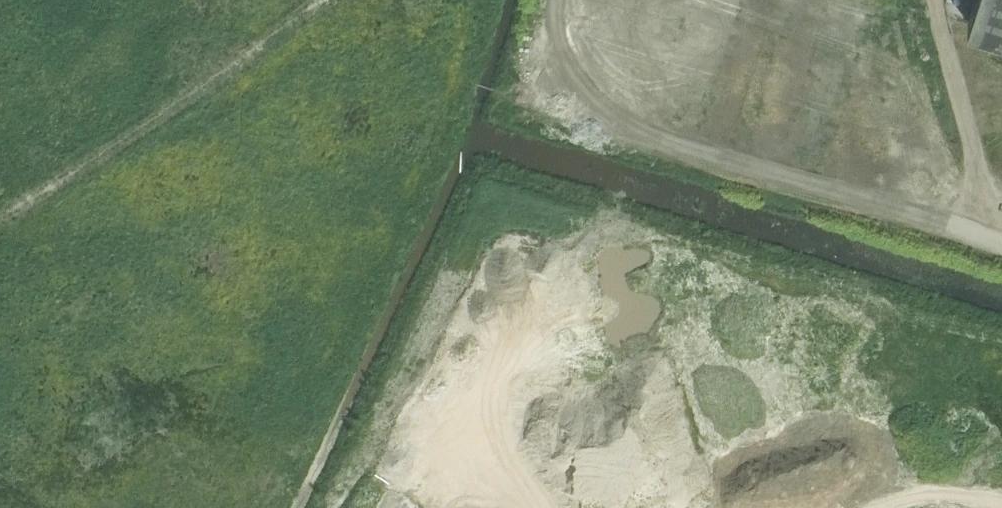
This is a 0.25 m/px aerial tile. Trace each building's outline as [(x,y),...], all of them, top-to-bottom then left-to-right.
[(969,22),(1001,32),(1001,0),(976,0),(969,22)]
